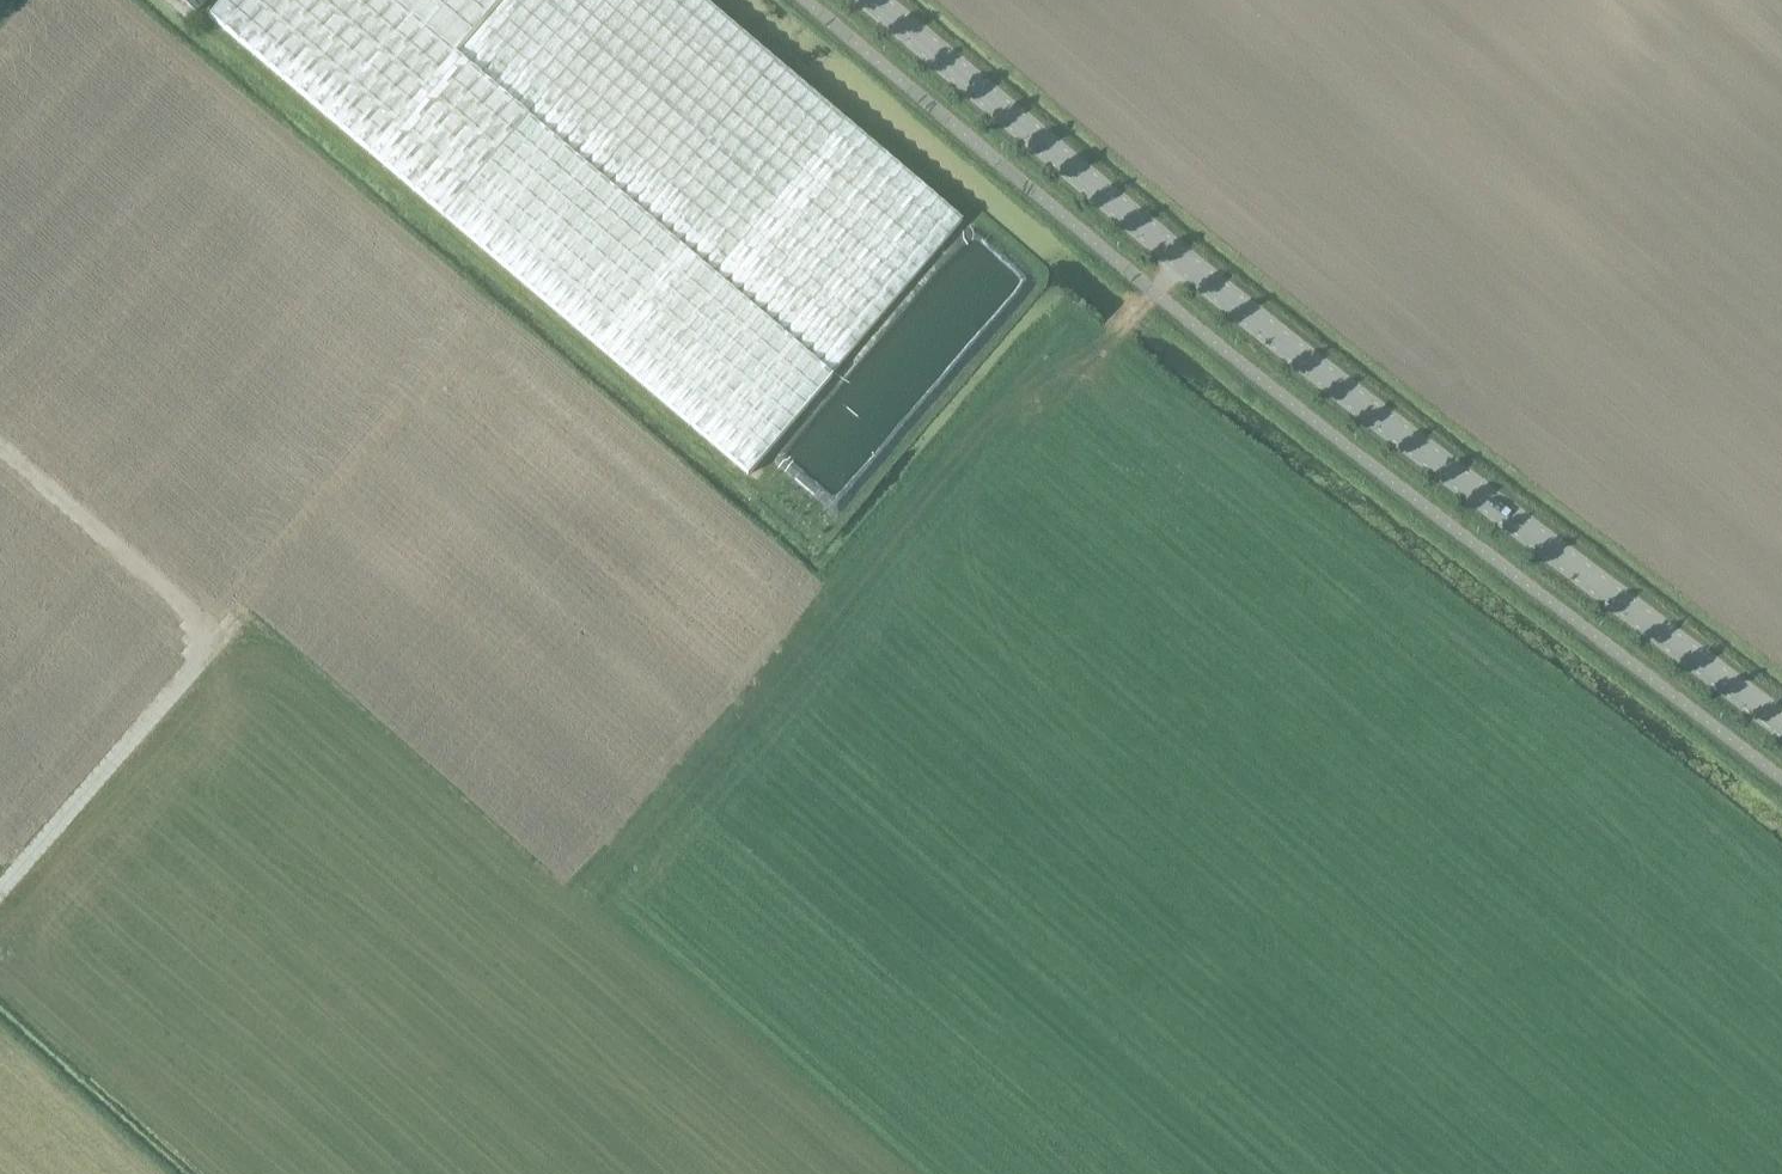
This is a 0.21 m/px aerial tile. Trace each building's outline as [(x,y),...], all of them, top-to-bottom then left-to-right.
[(197,14),(209,0),(182,0),(197,14)] [(214,15),(447,214),(451,209),(756,467),(833,375),(832,375),(964,220),(705,0),(227,0),(214,15)]
